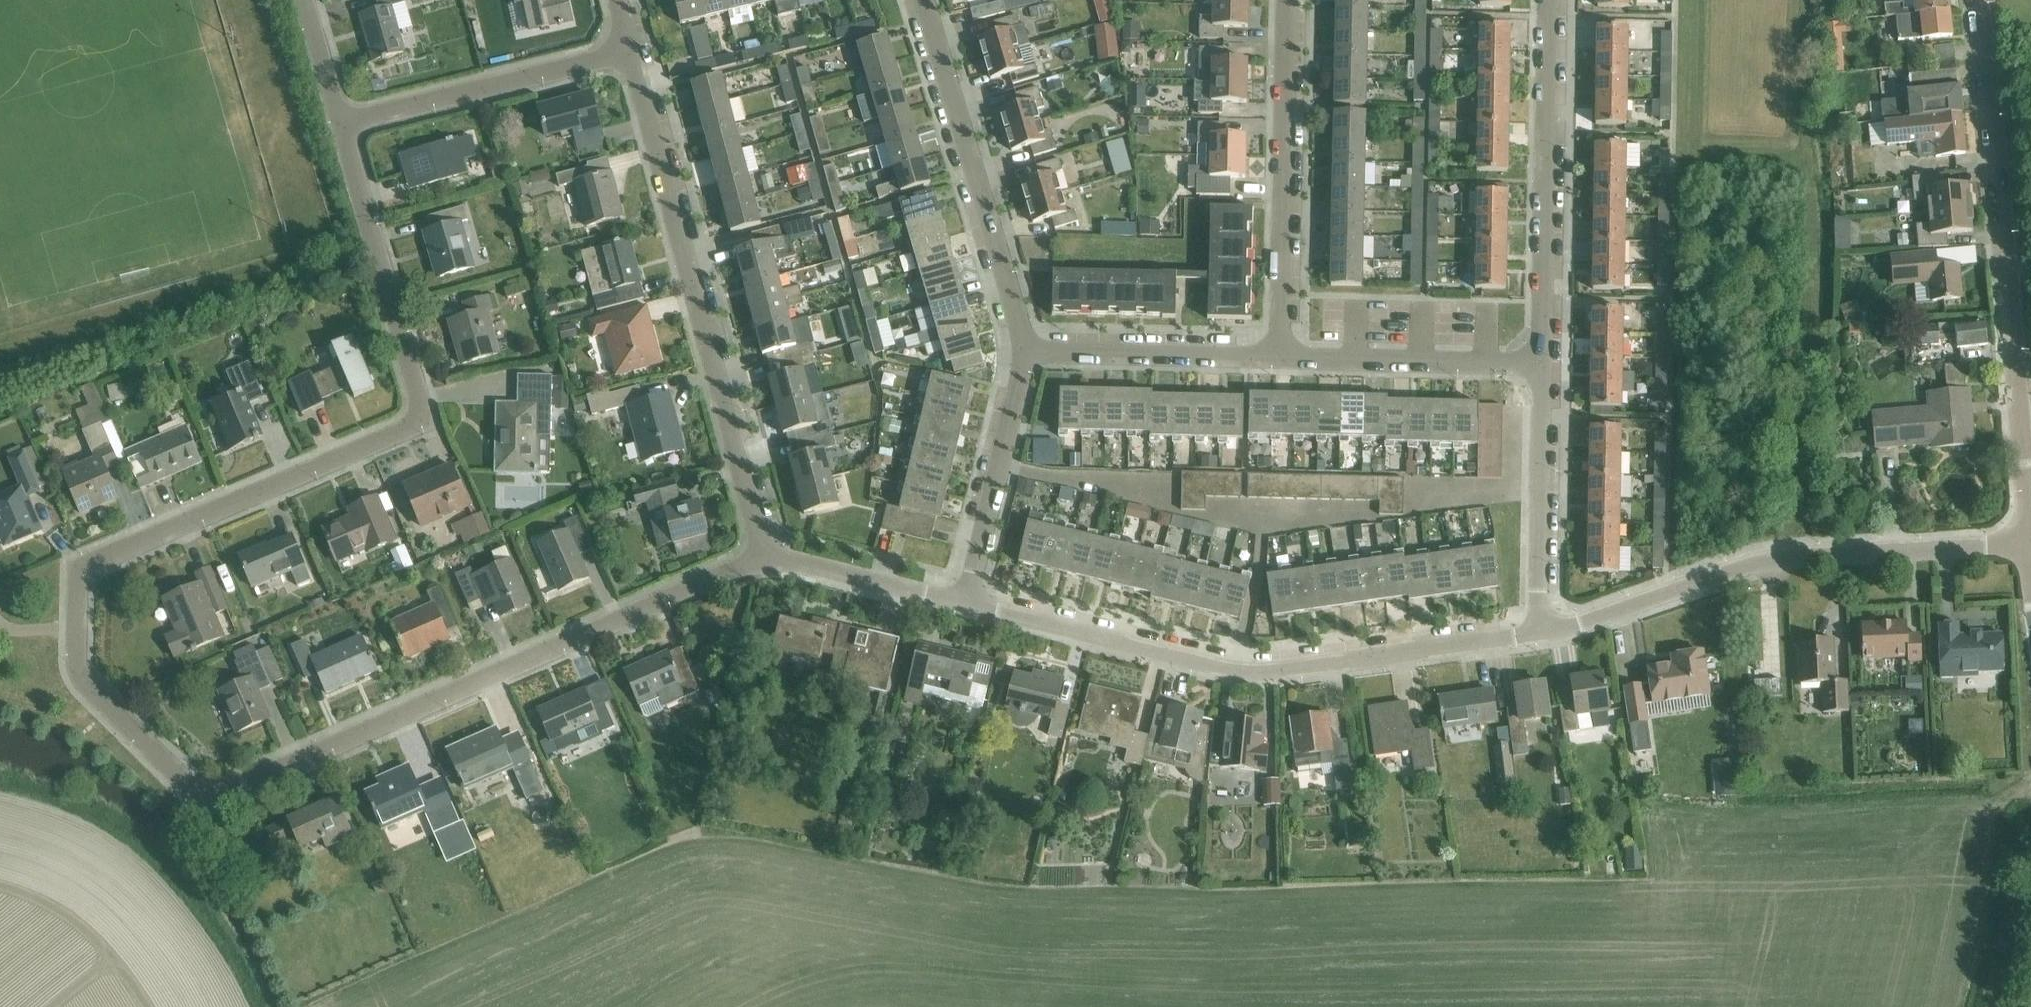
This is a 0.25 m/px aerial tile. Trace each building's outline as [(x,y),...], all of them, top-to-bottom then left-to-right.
[(373,60),(404,51),(390,7),(406,2),(405,0),(376,0),(379,10),(360,16),(373,60)] [(515,4),(523,2),(530,30),(572,20),(567,0),(514,0),(515,4)] [(700,0),(674,0),(680,23),(704,17),(700,0)] [(725,0),(700,0),(704,17),(727,11),(725,0)] [(727,11),(751,6),(749,0),(725,0),(727,11)] [(952,1),(955,13),(965,10),(962,0),(955,0),(952,1)] [(1020,8),(1037,4),(1036,0),(1018,0),(1020,8)] [(1901,3),(1884,4),(1885,17),(1895,17),(1901,16),(1948,12),(1947,0),(1901,0),(1901,3)] [(1004,13),(1002,1),(970,9),(973,21),(1004,13)] [(1052,5),(1029,11),(1032,21),(1055,15),(1052,5)] [(1248,6),(1212,5),(1212,17),(1199,17),(1199,38),(1223,38),(1223,27),(1247,27),(1248,6)] [(1367,5),(1337,5),(1337,29),(1366,30),(1367,5)] [(1415,11),(1415,31),(1425,31),(1426,11),(1415,11)] [(1901,16),(1895,17),(1897,40),(1921,38),(1951,36),(1948,12),(1901,16)] [(1029,45),(1024,25),(1020,26),(1016,15),(993,22),(997,33),(978,38),(984,58),(1017,49),(1029,45)] [(854,25),(856,34),(876,30),(873,20),(854,25)] [(1140,24),(1124,23),(1123,41),(1140,41),(1140,24)] [(704,24),(690,28),(697,60),(712,56),(704,24)] [(1115,24),(1095,26),(1097,43),(1116,41),(1115,24)] [(856,34),(854,25),(835,29),(837,39),(856,34)] [(1478,26),(1478,51),(1509,51),(1509,26),(1478,26)] [(1595,52),(1626,52),(1626,27),(1595,27),(1595,52)] [(1366,30),(1337,29),(1336,54),(1366,54),(1366,30)] [(1432,49),(1442,49),(1443,29),(1432,29),(1432,49)] [(807,36),(810,46),(829,41),(827,31),(807,36)] [(1425,31),(1415,31),(1415,51),(1425,51),(1425,31)] [(1661,32),(1661,52),(1671,52),(1671,32),(1661,32)] [(864,68),(894,59),(887,35),(857,44),(864,68)] [(810,46),(807,36),(788,41),(790,50),(810,46)] [(780,43),(761,47),(763,57),(782,52),(780,43)] [(1029,45),(1017,49),(984,58),(990,79),(1009,73),(1012,84),(1039,76),(1029,45)] [(1132,45),(1122,45),(1122,56),(1128,56),(1132,52),(1132,45)] [(763,57),(761,47),(741,52),(744,62),(763,57)] [(1246,81),(1247,60),(1223,60),(1223,48),(1199,47),(1198,80),(1246,81)] [(1442,49),(1432,49),(1432,69),(1442,69),(1442,49)] [(1509,51),(1478,51),(1478,75),(1508,75),(1509,51)] [(1626,52),(1595,52),(1595,76),(1626,76),(1626,52)] [(1671,52),(1661,52),(1661,72),(1671,72),(1671,52)] [(734,54),(714,58),(716,68),(736,64),(734,54)] [(1336,54),(1336,78),(1365,79),(1366,54),(1336,54)] [(716,68),(714,58),(695,63),(697,73),(716,68)] [(901,85),(894,59),(864,68),(871,93),(901,85)] [(1842,59),(1827,61),(1829,72),(1843,71),(1842,59)] [(1414,60),(1414,80),(1424,80),(1425,60),(1414,60)] [(1908,86),(1956,82),(1954,62),(1906,66),(1908,86)] [(781,86),(792,83),(787,65),(776,68),(781,86)] [(799,88),(810,84),(805,67),(794,71),(799,88)] [(699,108),(728,100),(721,75),(692,83),(699,108)] [(1478,75),(1477,98),(1508,99),(1508,75),(1478,75)] [(1595,76),(1594,100),(1625,100),(1626,76),(1595,76)] [(1431,97),(1441,97),(1442,77),(1432,77),(1431,97)] [(1365,79),(1336,78),(1335,104),(1365,104),(1365,79)] [(374,92),(386,89),(384,80),(372,83),(374,92)] [(1246,81),(1198,80),(1197,113),(1221,114),(1222,102),(1246,103),(1246,81)] [(1424,80),(1414,80),(1414,100),(1424,100),(1424,80)] [(1670,80),(1660,80),(1660,100),(1670,101),(1670,80)] [(1060,82),(1047,86),(1050,95),(1063,91),(1060,82)] [(796,100),(792,83),(781,86),(785,103),(796,100)] [(815,101),(810,84),(799,88),(804,105),(815,101)] [(872,93),(856,98),(863,122),(879,117),(908,108),(901,85),(872,93)] [(1005,130),(1038,121),(1035,110),(1043,107),(1037,87),(1014,94),(1018,104),(999,110),(1005,130)] [(1907,98),(1881,100),(1883,120),(1884,120),(1898,119),(1931,116),(1960,113),(1957,87),(1907,91),(1907,98)] [(1143,108),(1143,88),(1130,88),(1130,108),(1143,108)] [(580,153),(604,146),(590,94),(538,108),(546,136),(562,132),(563,138),(575,135),(580,153)] [(1441,97),(1431,97),(1431,117),(1441,117),(1441,97)] [(1508,99),(1477,98),(1477,122),(1507,123),(1508,99)] [(728,100),(699,108),(705,132),(735,125),(728,100)] [(1625,100),(1594,100),(1594,125),(1625,125),(1625,100)] [(1670,121),(1670,101),(1651,100),(1651,118),(1660,118),(1660,120),(1670,121)] [(916,133),(908,108),(879,117),(886,142),(916,133)] [(1334,112),(1334,137),(1364,138),(1365,112),(1334,112)] [(1898,119),(1884,120),(1886,144),(1899,143),(1921,141),(1923,155),(1935,154),(1935,156),(1964,154),(1960,113),(1931,116),(1898,119)] [(794,134),(805,131),(800,114),(789,117),(794,134)] [(813,136),(824,133),(819,116),(808,119),(813,136)] [(1413,139),(1423,139),(1423,119),(1413,118),(1413,139)] [(1041,132),(1038,121),(1005,130),(1011,151),(1030,145),(1033,156),(1056,149),(1050,129),(1041,132)] [(1477,122),(1476,146),(1507,146),(1507,123),(1477,122)] [(1149,123),(1138,123),(1138,136),(1149,137),(1149,123)] [(1197,156),(1245,156),(1245,135),(1221,135),(1221,123),(1197,123),(1197,156)] [(735,125),(705,132),(711,156),(741,149),(735,125)] [(1430,145),(1440,145),(1441,125),(1431,125),(1430,145)] [(805,131),(794,134),(798,152),(809,149),(805,131)] [(829,150),(824,133),(813,136),(818,153),(829,150)] [(923,157),(916,133),(886,142),(893,166),(923,157)] [(1096,133),(1084,137),(1087,145),(1099,141),(1096,133)] [(457,139),(401,154),(408,177),(425,172),(428,184),(467,173),(463,160),(475,157),(470,137),(457,140),(457,139)] [(1364,138),(1334,137),(1333,162),(1364,162),(1364,138)] [(1423,139),(1413,139),(1413,159),(1423,159),(1423,139)] [(1593,168),(1624,169),(1639,169),(1639,145),(1624,145),(1624,144),(1593,144),(1593,168)] [(1440,145),(1430,145),(1430,165),(1440,165),(1440,145)] [(1507,146),(1476,146),(1476,171),(1506,171),(1507,146)] [(1083,163),(1100,163),(1100,148),(1083,148),(1083,163)] [(748,173),(741,149),(711,156),(718,181),(748,173)] [(1659,149),(1659,169),(1669,169),(1669,150),(1659,149)] [(1245,156),(1197,156),(1196,168),(1188,168),(1187,188),(1196,188),(1196,195),(1229,195),(1230,178),(1244,178),(1245,156)] [(893,166),(897,181),(876,187),(879,198),(900,191),(930,183),(923,157),(893,166)] [(1127,157),(1110,162),(1114,176),(1131,171),(1127,157)] [(1026,202),(1059,193),(1054,173),(1062,170),(1059,159),(1036,165),(1039,176),(1020,182),(1026,202)] [(1333,162),(1333,186),(1363,187),(1364,162),(1333,162)] [(807,184),(818,181),(813,163),(802,166),(807,184)] [(827,185),(838,182),(833,165),(822,168),(827,185)] [(503,166),(490,170),(494,180),(506,177),(503,166)] [(587,166),(556,175),(559,186),(575,182),(586,225),(623,216),(611,172),(590,178),(587,166)] [(802,166),(782,171),(787,188),(807,183),(802,166)] [(1412,188),(1422,188),(1422,168),(1412,168),(1412,188)] [(1593,168),(1593,193),(1623,193),(1624,169),(1593,168)] [(1669,169),(1659,169),(1659,189),(1669,189),(1669,169)] [(748,173),(718,181),(725,206),(754,198),(748,173)] [(1970,196),(1968,194),(1967,184),(1944,186),(1943,174),(1910,177),(1913,201),(1926,200),(1927,212),(1971,207),(1970,196)] [(530,184),(535,197),(556,191),(552,178),(530,184)] [(822,198),(818,181),(807,184),(811,201),(822,198)] [(838,182),(827,185),(832,202),(835,212),(849,208),(843,199),(838,182)] [(524,183),(513,186),(517,201),(528,197),(524,183)] [(1363,187),(1333,186),(1332,211),(1363,211),(1363,187)] [(442,187),(433,189),(435,198),(445,195),(442,187)] [(808,188),(796,191),(800,203),(811,200),(808,188)] [(1422,188),(1412,188),(1412,208),(1422,208),(1422,188)] [(933,191),(898,201),(872,209),(876,222),(893,217),(893,214),(901,212),(905,225),(940,214),(933,191)] [(1476,191),(1475,216),(1505,216),(1506,191),(1476,191)] [(1059,193),(1026,202),(1032,223),(1051,217),(1054,228),(1077,221),(1074,210),(1065,212),(1059,193)] [(1593,193),(1592,217),(1623,217),(1623,193),(1593,193)] [(1429,195),(1429,213),(1439,213),(1439,195),(1429,195)] [(1658,197),(1658,218),(1668,218),(1668,198),(1658,197)] [(761,223),(754,198),(725,206),(731,231),(761,223)] [(431,230),(424,232),(423,232),(428,250),(432,249),(440,277),(474,267),(461,222),(468,220),(464,206),(427,217),(431,230)] [(1253,208),(1217,207),(1216,236),(1246,236),(1247,225),(1253,225),(1253,208)] [(1971,232),(1970,222),(1972,219),(1971,207),(1927,212),(1928,224),(1915,225),(1917,248),(1947,247),(1946,234),(1971,232)] [(1332,211),(1332,235),(1362,236),(1363,211),(1332,211)] [(1439,213),(1429,213),(1428,235),(1439,235),(1439,213)] [(947,238),(940,214),(905,225),(912,248),(947,238)] [(1475,216),(1475,240),(1505,240),(1505,216),(1475,216)] [(838,220),(844,242),(853,239),(849,225),(847,217),(838,220)] [(1411,237),(1421,237),(1422,217),(1411,217),(1411,237)] [(1623,217),(1592,217),(1592,240),(1623,241),(1623,217)] [(1668,218),(1658,218),(1658,237),(1668,237),(1668,218)] [(788,224),(779,226),(782,237),(790,235),(792,242),(807,238),(803,220),(788,224)] [(1141,223),(1140,237),(1159,238),(1159,224),(1141,223)] [(1110,224),(1109,237),(1115,237),(1131,238),(1133,238),(1134,225),(1110,224)] [(754,244),(736,249),(739,260),(745,283),(778,275),(775,262),(792,257),(796,256),(792,242),(790,235),(782,237),(779,226),(757,232),(751,233),(754,244)] [(1362,236),(1332,235),(1331,260),(1362,261),(1362,236)] [(1849,235),(1835,236),(1835,251),(1849,251),(1849,235)] [(1897,235),(1897,246),(1908,246),(1907,235),(1897,235)] [(1246,236),(1216,236),(1216,263),(1236,264),(1246,264),(1246,253),(1252,253),(1253,237),(1246,236)] [(1421,237),(1411,237),(1411,257),(1421,257),(1421,237)] [(947,238),(912,248),(918,271),(953,260),(947,238)] [(853,239),(844,242),(849,260),(858,257),(854,242),(853,239)] [(644,298),(640,282),(629,240),(582,252),(597,310),(625,302),(644,298)] [(1505,240),(1475,240),(1474,263),(1505,264),(1505,240)] [(1592,240),(1592,264),(1622,265),(1623,241),(1592,240)] [(1428,263),(1438,263),(1438,243),(1428,243),(1428,263)] [(1658,245),(1657,265),(1667,265),(1668,245),(1658,245)] [(1912,256),(1889,258),(1891,284),(1915,282),(1917,302),(1932,301),(1959,298),(1956,266),(1937,268),(1935,253),(1912,256)] [(953,260),(918,271),(925,294),(929,305),(964,295),(960,283),(953,260)] [(1362,261),(1331,260),(1331,286),(1361,286),(1362,261)] [(839,263),(823,268),(826,277),(842,273),(839,263)] [(1236,264),(1216,263),(1215,290),(1236,291),(1245,291),(1245,280),(1252,280),(1252,264),(1246,264),(1236,264)] [(1438,263),(1428,263),(1427,283),(1438,283),(1438,263)] [(1505,264),(1474,263),(1474,288),(1504,288),(1505,264)] [(1622,265),(1592,264),(1591,289),(1622,290),(1622,265)] [(1667,265),(1657,265),(1657,285),(1667,285),(1667,265)] [(1420,287),(1421,267),(1410,266),(1410,286),(1420,287)] [(1079,316),(1079,310),(1080,271),(1052,271),(1052,309),(1063,309),(1063,315),(1079,316)] [(1091,316),(1106,316),(1107,310),(1107,272),(1080,271),(1079,310),(1091,310),(1091,316)] [(857,290),(866,288),(862,272),(853,274),(857,290)] [(1134,311),(1135,272),(1107,272),(1107,310),(1118,311),(1118,316),(1134,317),(1134,311)] [(1146,317),(1161,317),(1162,273),(1135,272),(1134,311),(1146,311),(1146,317)] [(1162,273),(1161,317),(1161,318),(1175,318),(1176,273),(1162,273)] [(778,275),(745,283),(751,307),(802,294),(799,284),(782,289),(778,275)] [(529,279),(517,282),(521,295),(533,292),(529,279)] [(871,304),(866,288),(857,290),(862,306),(871,304)] [(1236,291),(1215,290),(1215,319),(1245,319),(1245,308),(1251,308),(1252,291),(1245,291),(1236,291)] [(804,303),(802,294),(751,307),(757,331),(791,322),(787,308),(804,303)] [(929,305),(914,310),(917,321),(924,344),(974,329),(967,306),(964,295),(929,305)] [(449,321),(461,364),(498,354),(486,310),(490,309),(487,296),(464,303),(467,315),(449,321)] [(1853,303),(1837,310),(1844,323),(1860,316),(1853,303)] [(884,306),(873,310),(876,319),(887,316),(884,306)] [(1590,334),(1621,334),(1622,309),(1591,309),(1590,334)] [(661,357),(651,320),(624,328),(620,313),(589,321),(593,337),(603,335),(614,376),(651,366),(649,361),(661,357)] [(1667,314),(1656,315),(1656,334),(1666,334),(1667,314)] [(808,317),(791,322),(757,331),(763,354),(782,349),(784,360),(812,353),(810,343),(815,341),(808,317)] [(871,337),(879,334),(875,318),(866,321),(871,337)] [(881,323),(889,351),(902,347),(893,320),(881,323)] [(1938,340),(1956,340),(1957,348),(1987,345),(1984,320),(1955,324),(1908,326),(1909,345),(1938,344),(1938,340)] [(573,326),(558,330),(562,344),(577,340),(573,326)] [(858,328),(844,332),(847,344),(862,340),(858,328)] [(974,329),(924,344),(927,355),(942,350),(946,363),(950,362),(954,374),(960,372),(983,365),(980,353),(981,353),(974,329)] [(884,351),(879,334),(871,337),(875,353),(884,351)] [(1621,334),(1590,334),(1590,358),(1621,358),(1621,334)] [(1666,334),(1656,334),(1656,354),(1666,354),(1666,334)] [(374,389),(352,337),(331,346),(339,366),(312,377),(310,374),(288,383),(301,414),(323,404),(321,400),(343,391),(341,388),(348,386),(353,398),(374,389)] [(812,353),(784,360),(788,373),(769,378),(776,406),(810,397),(803,370),(816,366),(812,353)] [(1590,358),(1590,381),(1633,382),(1633,372),(1620,372),(1621,358),(1590,358)] [(1656,363),(1655,382),(1665,382),(1666,362),(1656,363)] [(1946,391),(1927,393),(1928,409),(1871,413),(1874,448),(1931,443),(1932,447),(1972,444),(1968,389),(1965,390),(1962,363),(1943,364),(1946,391)] [(262,397),(248,364),(227,373),(236,395),(212,405),(231,449),(261,437),(247,403),(262,397)] [(926,397),(967,407),(973,384),(927,372),(925,381),(930,383),(927,397),(926,397)] [(517,404),(497,404),(496,449),(502,449),(501,473),(534,474),(534,472),(535,436),(550,437),(552,376),(518,375),(517,404)] [(1633,382),(1590,381),(1589,407),(1620,407),(1620,392),(1633,392),(1633,382)] [(1665,382),(1655,382),(1655,402),(1665,403),(1665,382)] [(77,416),(84,432),(101,425),(101,428),(112,423),(107,411),(94,383),(87,386),(97,408),(77,416)] [(627,405),(641,461),(684,450),(669,394),(643,401),(640,386),(609,394),(608,390),(587,395),(592,414),(627,405)] [(1082,431),(1083,390),(1060,389),(1059,436),(1068,436),(1068,431),(1082,431)] [(1082,431),(1082,436),(1090,437),(1090,432),(1105,432),(1106,432),(1106,390),(1083,390),(1082,431)] [(1106,432),(1105,432),(1105,437),(1113,437),(1113,432),(1128,433),(1129,391),(1106,390),(1106,432)] [(1128,433),(1128,437),(1136,438),(1136,433),(1150,433),(1151,433),(1151,395),(1151,391),(1129,391),(1128,433)] [(1271,435),(1272,393),(1249,393),(1248,440),(1256,440),(1256,435),(1271,435)] [(1271,435),(1271,441),(1279,441),(1279,435),(1294,436),(1295,436),(1296,394),(1272,393),(1271,435)] [(810,397),(776,406),(783,435),(803,430),(806,441),(833,434),(829,422),(822,394),(810,397)] [(1295,436),(1294,436),(1294,442),(1301,442),(1301,436),(1317,436),(1318,394),(1296,394),(1295,436)] [(1317,436),(1317,442),(1325,442),(1325,436),(1339,437),(1340,437),(1341,395),(1318,394),(1317,436)] [(568,395),(555,395),(555,412),(567,413),(568,395)] [(926,397),(927,397),(922,395),(920,403),(925,404),(922,418),(921,419),(962,429),(967,407),(926,397)] [(1151,433),(1150,433),(1150,442),(1158,443),(1158,437),(1173,438),(1174,438),(1175,396),(1151,395),(1151,433)] [(1340,437),(1339,437),(1339,443),(1348,443),(1348,437),(1362,437),(1363,437),(1364,395),(1341,395),(1340,437)] [(1363,437),(1362,437),(1362,443),(1370,443),(1370,437),(1386,438),(1387,400),(1386,400),(1386,396),(1364,395),(1363,437)] [(1174,438),(1173,438),(1173,443),(1182,443),(1182,438),(1196,438),(1197,396),(1175,396),(1174,438)] [(1197,396),(1196,438),(1196,444),(1204,444),(1204,438),(1219,439),(1220,439),(1220,397),(1197,396)] [(1220,439),(1219,439),(1219,444),(1227,444),(1227,439),(1242,439),(1243,397),(1220,397),(1220,439)] [(582,400),(572,403),(575,414),(585,411),(582,400)] [(1386,438),(1386,447),(1393,448),(1393,442),(1408,442),(1409,442),(1410,400),(1387,400),(1386,438)] [(1409,442),(1408,442),(1408,448),(1416,448),(1416,442),(1431,443),(1432,443),(1433,401),(1410,400),(1409,442)] [(1432,443),(1431,443),(1431,449),(1439,449),(1439,443),(1454,443),(1455,401),(1433,401),(1432,443)] [(1454,443),(1453,449),(1461,449),(1461,443),(1477,444),(1477,441),(1478,429),(1478,417),(1478,404),(1478,402),(1455,401),(1454,443)] [(1478,404),(1478,417),(1502,417),(1502,405),(1478,404)] [(44,408),(35,412),(40,422),(48,418),(44,408)] [(921,419),(922,418),(916,417),(914,425),(920,426),(916,440),(916,441),(957,451),(962,429),(921,419)] [(1478,417),(1478,429),(1501,429),(1502,417),(1478,417)] [(885,420),(882,432),(899,436),(902,425),(885,420)] [(101,428),(101,425),(84,432),(95,460),(79,467),(80,470),(65,477),(80,514),(117,498),(105,469),(117,464),(101,428)] [(185,427),(139,447),(125,453),(140,488),(168,476),(165,471),(198,457),(185,427)] [(1589,427),(1589,452),(1619,452),(1620,427),(1589,427)] [(1501,429),(1478,429),(1477,441),(1501,441),(1501,429)] [(841,432),(833,434),(836,447),(844,445),(841,432)] [(1654,432),(1654,452),(1664,452),(1665,433),(1654,432)] [(833,434),(806,441),(809,453),(789,458),(796,487),(831,478),(824,450),(836,447),(833,434)] [(916,441),(916,440),(911,439),(909,447),(914,449),(911,463),(910,463),(951,473),(957,451),(916,441)] [(1477,441),(1477,444),(1477,453),(1501,454),(1501,441),(1477,441)] [(879,448),(878,456),(890,459),(892,451),(879,448)] [(1589,452),(1588,476),(1619,476),(1619,452),(1589,452)] [(1664,452),(1654,452),(1654,472),(1664,472),(1664,452)] [(1070,466),(1080,466),(1080,454),(1070,453),(1070,466)] [(1501,454),(1477,453),(1477,465),(1501,466),(1501,454)] [(23,454),(11,459),(22,486),(0,495),(0,536),(2,540),(13,536),(15,541),(41,530),(26,496),(39,491),(23,454)] [(878,456),(877,463),(892,467),(893,460),(878,456)] [(1141,456),(1141,470),(1154,470),(1154,456),(1141,456)] [(1271,456),(1271,470),(1284,470),(1284,457),(1271,456)] [(1217,457),(1202,457),(1202,468),(1217,469),(1217,457)] [(1258,459),(1258,469),(1270,470),(1271,460),(1258,459)] [(1819,459),(1818,475),(1830,475),(1831,460),(1819,459)] [(1384,460),(1372,460),(1372,472),(1384,472),(1384,460)] [(910,463),(911,463),(906,461),(904,469),(909,471),(905,486),(946,496),(951,473),(910,463)] [(1369,462),(1361,462),(1361,472),(1369,472),(1369,462)] [(452,465),(403,485),(420,526),(469,505),(452,465)] [(1501,466),(1477,465),(1477,466),(1477,474),(1477,477),(1500,478),(1501,466)] [(1468,466),(1468,474),(1477,474),(1477,466),(1468,466)] [(1412,473),(1412,475),(1423,475),(1423,467),(1412,467),(1412,468),(1412,473)] [(1205,485),(1205,473),(1181,472),(1181,485),(1205,485)] [(1205,473),(1205,485),(1205,497),(1217,497),(1217,473),(1205,473)] [(1217,473),(1217,497),(1229,498),(1229,473),(1217,473)] [(1241,474),(1229,473),(1229,498),(1241,498),(1241,474)] [(1259,498),(1259,474),(1247,474),(1247,498),(1259,498)] [(1271,474),(1259,474),(1259,498),(1271,498),(1271,474)] [(1271,474),(1271,498),(1283,498),(1283,474),(1271,474)] [(1295,475),(1283,474),(1283,498),(1295,499),(1295,475)] [(1295,475),(1295,499),(1307,499),(1307,475),(1295,475)] [(1307,475),(1307,499),(1319,499),(1319,475),(1307,475)] [(1331,475),(1319,475),(1319,499),(1331,499),(1331,475)] [(1344,476),(1331,475),(1331,499),(1343,500),(1344,476)] [(1344,476),(1343,500),(1355,500),(1356,476),(1344,476)] [(1356,476),(1355,500),(1367,500),(1368,476),(1356,476)] [(1380,476),(1368,476),(1367,500),(1379,500),(1380,489),(1380,476)] [(1404,477),(1380,476),(1380,489),(1403,489),(1404,477)] [(1619,476),(1588,476),(1588,499),(1618,500),(1619,476)] [(831,478),(796,487),(804,514),(838,505),(831,478)] [(1019,480),(1016,495),(1032,498),(1036,484),(1019,480)] [(674,481),(633,492),(636,504),(646,502),(653,530),(667,526),(672,542),(672,545),(676,544),(679,556),(710,548),(706,536),(697,502),(679,506),(676,494),(677,494),(674,481)] [(1664,481),(1654,481),(1653,500),(1663,501),(1664,481)] [(589,482),(577,484),(579,493),(591,490),(589,482)] [(905,486),(900,484),(898,492),(904,493),(900,508),(912,511),(936,517),(940,518),(946,496),(905,486)] [(1181,485),(1181,498),(1205,498),(1205,497),(1205,485),(1181,485)] [(1061,488),(1059,501),(1071,503),(1073,490),(1061,488)] [(1379,500),(1379,501),(1403,502),(1403,489),(1380,489),(1379,500)] [(1085,496),(1082,507),(1094,510),(1097,500),(1085,496)] [(351,516),(322,528),(336,561),(365,549),(366,552),(394,540),(376,497),(348,509),(351,516)] [(1205,498),(1181,498),(1180,510),(1205,511),(1205,498)] [(1588,499),(1588,523),(1618,524),(1618,500),(1588,499)] [(1663,501),(1653,500),(1653,520),(1663,521),(1663,501)] [(1403,502),(1379,501),(1379,514),(1403,514),(1403,502)] [(894,533),(900,508),(887,505),(881,530),(894,533)] [(912,511),(900,508),(894,533),(906,536),(909,523),(912,511)] [(936,517),(912,511),(909,523),(933,529),(936,517)] [(479,512),(468,517),(477,537),(488,532),(479,512)] [(1019,562),(1041,568),(1051,527),(1052,528),(1053,523),(1045,521),(1046,516),(1031,513),(1019,562)] [(591,550),(577,516),(564,522),(567,530),(538,543),(559,591),(589,578),(579,555),(591,550)] [(1172,516),(1170,527),(1181,530),(1183,519),(1172,516)] [(1216,526),(1194,520),(1191,533),(1213,539),(1216,526)] [(933,529),(909,523),(906,536),(930,542),(933,529)] [(1588,523),(1587,547),(1617,548),(1618,524),(1588,523)] [(1051,527),(1041,568),(1063,574),(1073,533),(1074,533),(1075,528),(1067,526),(1065,531),(1052,528),(1051,527)] [(1653,528),(1652,548),(1663,548),(1663,529),(1653,528)] [(1364,529),(1355,530),(1356,543),(1366,542),(1364,529)] [(1073,533),(1063,574),(1086,579),(1096,539),(1095,538),(1096,533),(1089,531),(1088,537),(1074,533),(1073,533)] [(1319,534),(1309,536),(1311,546),(1321,544),(1319,534)] [(255,548),(238,556),(252,587),(291,570),(298,586),(311,580),(292,536),(256,552),(255,548)] [(1096,539),(1086,579),(1107,584),(1118,544),(1119,539),(1111,537),(1109,542),(1096,539)] [(1297,538),(1285,539),(1287,549),(1298,547),(1297,538)] [(1132,548),(1118,544),(1107,584),(1130,590),(1140,550),(1141,544),(1133,542),(1132,548)] [(1471,551),(1477,592),(1500,589),(1494,542),(1485,543),(1486,549),(1471,551)] [(479,545),(463,552),(465,558),(469,556),(470,558),(483,553),(479,545)] [(1477,592),(1471,551),(1470,545),(1463,546),(1464,552),(1448,554),(1454,595),(1477,592)] [(497,566),(473,576),(483,598),(492,594),(501,616),(529,603),(505,547),(491,553),(497,566)] [(1140,550),(1130,590),(1151,595),(1160,558),(1161,558),(1163,549),(1155,547),(1154,553),(1140,550)] [(1617,548),(1587,547),(1587,572),(1617,573),(1617,548)] [(394,565),(387,568),(390,575),(397,572),(398,574),(412,568),(404,548),(390,554),(394,565)] [(1441,555),(1426,557),(1432,599),(1454,595),(1448,554),(1447,548),(1440,549),(1441,555)] [(1663,548),(1652,548),(1652,568),(1662,568),(1663,548)] [(1395,557),(1380,559),(1387,601),(1409,598),(1403,560),(1402,551),(1394,552),(1395,557)] [(1432,599),(1426,557),(1425,552),(1417,553),(1418,558),(1403,560),(1409,598),(1409,602),(1432,599)] [(1372,560),(1358,562),(1357,562),(1364,604),(1387,601),(1380,559),(1380,554),(1372,555),(1372,560)] [(1151,595),(1150,599),(1173,605),(1183,564),(1184,564),(1185,559),(1177,557),(1176,562),(1161,558),(1160,558),(1151,595)] [(1357,562),(1358,562),(1357,557),(1349,558),(1350,564),(1335,565),(1341,607),(1364,604),(1357,562)] [(1327,566),(1313,569),(1312,569),(1319,610),(1341,607),(1335,565),(1335,566),(1334,560),(1326,561),(1327,566)] [(1197,567),(1184,564),(1183,564),(1173,605),(1195,610),(1205,569),(1207,564),(1198,562),(1197,567)] [(1304,570),(1291,572),(1290,572),(1296,614),(1319,610),(1312,569),(1313,569),(1312,563),(1303,565),(1304,570)] [(1290,572),(1291,572),(1290,566),(1281,568),(1282,573),(1267,576),(1273,617),(1296,614),(1290,572)] [(200,583),(163,599),(177,632),(166,637),(175,657),(224,636),(214,615),(227,609),(209,568),(196,574),(200,583)] [(1205,569),(1195,610),(1217,616),(1227,575),(1228,575),(1229,569),(1221,568),(1220,573),(1205,569)] [(1227,575),(1217,616),(1240,621),(1251,575),(1243,573),(1242,578),(1228,575),(1227,575)] [(458,627),(440,587),(428,593),(433,605),(390,624),(406,659),(448,640),(445,633),(458,627)] [(320,601),(307,607),(310,612),(322,607),(320,601)] [(779,619),(772,649),(819,660),(821,652),(834,656),(829,674),(845,678),(847,671),(868,676),(864,689),(886,695),(900,640),(869,632),(867,638),(856,635),(855,639),(840,635),(843,625),(814,618),(811,627),(779,619)] [(1906,622),(1860,624),(1862,658),(1907,656),(1907,661),(1920,660),(1919,635),(1906,635),(1906,622)] [(1977,672),(2003,671),(2001,634),(1980,634),(1980,633),(1970,633),(1970,635),(1958,635),(1958,623),(1937,624),(1938,636),(1937,636),(1939,678),(1977,676),(1977,672)] [(312,658),(304,640),(291,646),(305,679),(317,673),(326,694),(377,671),(361,636),(312,658)] [(1820,683),(1821,713),(1848,712),(1848,710),(1847,698),(1846,680),(1834,681),(1832,639),(1814,640),(1814,644),(1797,645),(1798,684),(1820,683)] [(923,686),(967,697),(966,704),(968,708),(977,710),(981,708),(982,708),(994,661),(976,657),(976,658),(919,644),(906,700),(919,703),(923,686)] [(242,682),(219,692),(237,732),(268,718),(256,692),(270,686),(252,645),(233,654),(236,660),(233,662),(242,682)] [(661,710),(663,706),(663,708),(698,693),(679,649),(667,655),(666,654),(624,672),(643,715),(647,716),(661,710)] [(1651,684),(1624,688),(1629,723),(1633,754),(1652,751),(1647,721),(1645,705),(1709,696),(1703,652),(1673,656),(1674,663),(1648,667),(1651,684)] [(996,670),(986,715),(1003,719),(1006,706),(1052,718),(1048,736),(1061,739),(1069,706),(1057,703),(1063,680),(1047,676),(1045,682),(1031,678),(1032,671),(1017,667),(1014,674),(996,670)] [(1593,728),(1590,712),(1608,709),(1602,674),(1570,679),(1574,703),(1559,706),(1564,733),(1593,728)] [(1781,696),(1780,680),(1753,681),(1754,698),(1781,696)] [(1920,680),(1905,680),(1905,696),(1921,696),(1920,680)] [(1548,717),(1544,683),(1515,688),(1518,707),(1506,709),(1513,756),(1528,754),(1523,720),(1548,717)] [(1124,762),(1140,766),(1147,736),(1132,732),(1140,699),(1090,687),(1079,731),(1112,739),(1110,745),(1127,750),(1124,762)] [(583,690),(537,711),(549,738),(551,742),(552,741),(572,732),(577,743),(578,745),(602,735),(601,733),(614,727),(602,702),(591,707),(583,690)] [(1495,720),(1491,691),(1439,698),(1443,727),(1495,720)] [(1856,697),(1847,698),(1848,710),(1857,710),(1856,697)] [(1412,750),(1415,769),(1432,767),(1426,730),(1409,732),(1405,703),(1368,708),(1375,756),(1412,750)] [(1147,736),(1143,754),(1152,756),(1176,762),(1176,761),(1175,761),(1177,751),(1191,755),(1188,765),(1189,765),(1190,769),(1192,772),(1195,775),(1199,777),(1203,779),(1204,779),(1209,730),(1199,728),(1202,714),(1169,706),(1169,708),(1155,705),(1147,736)] [(1322,776),(1335,774),(1337,789),(1357,787),(1354,766),(1348,767),(1345,742),(1332,744),(1328,714),(1290,719),(1298,773),(1321,769),(1322,776)] [(1264,723),(1236,720),(1233,720),(1233,721),(1214,719),(1209,765),(1264,771),(1266,753),(1260,752),(1264,723)] [(512,768),(526,799),(543,791),(521,742),(505,749),(496,728),(447,750),(464,789),(512,768)] [(549,738),(540,742),(547,757),(557,752),(552,741),(551,742),(549,738)] [(1507,742),(1496,744),(1501,784),(1512,782),(1507,742)] [(1730,758),(1711,760),(1713,784),(1732,782),(1730,758)] [(393,781),(367,793),(382,829),(422,811),(428,824),(454,813),(440,781),(432,784),(418,790),(407,766),(390,774),(393,781)] [(515,778),(473,789),(476,800),(517,789),(515,778)] [(1279,805),(1278,781),(1262,782),(1263,805),(1279,805)] [(1066,785),(1057,797),(1066,804),(1075,792),(1066,785)] [(1568,792),(1557,792),(1558,809),(1569,808),(1568,792)] [(540,800),(547,829),(572,823),(564,794),(540,800)] [(287,821),(266,830),(274,847),(294,838),(297,844),(308,839),(311,845),(322,840),(325,848),(352,836),(335,799),(324,804),(324,803),(287,820),(287,821)] [(458,825),(437,834),(447,857),(468,848),(458,825)] [(1640,845),(1624,846),(1625,868),(1641,867),(1640,845)]
